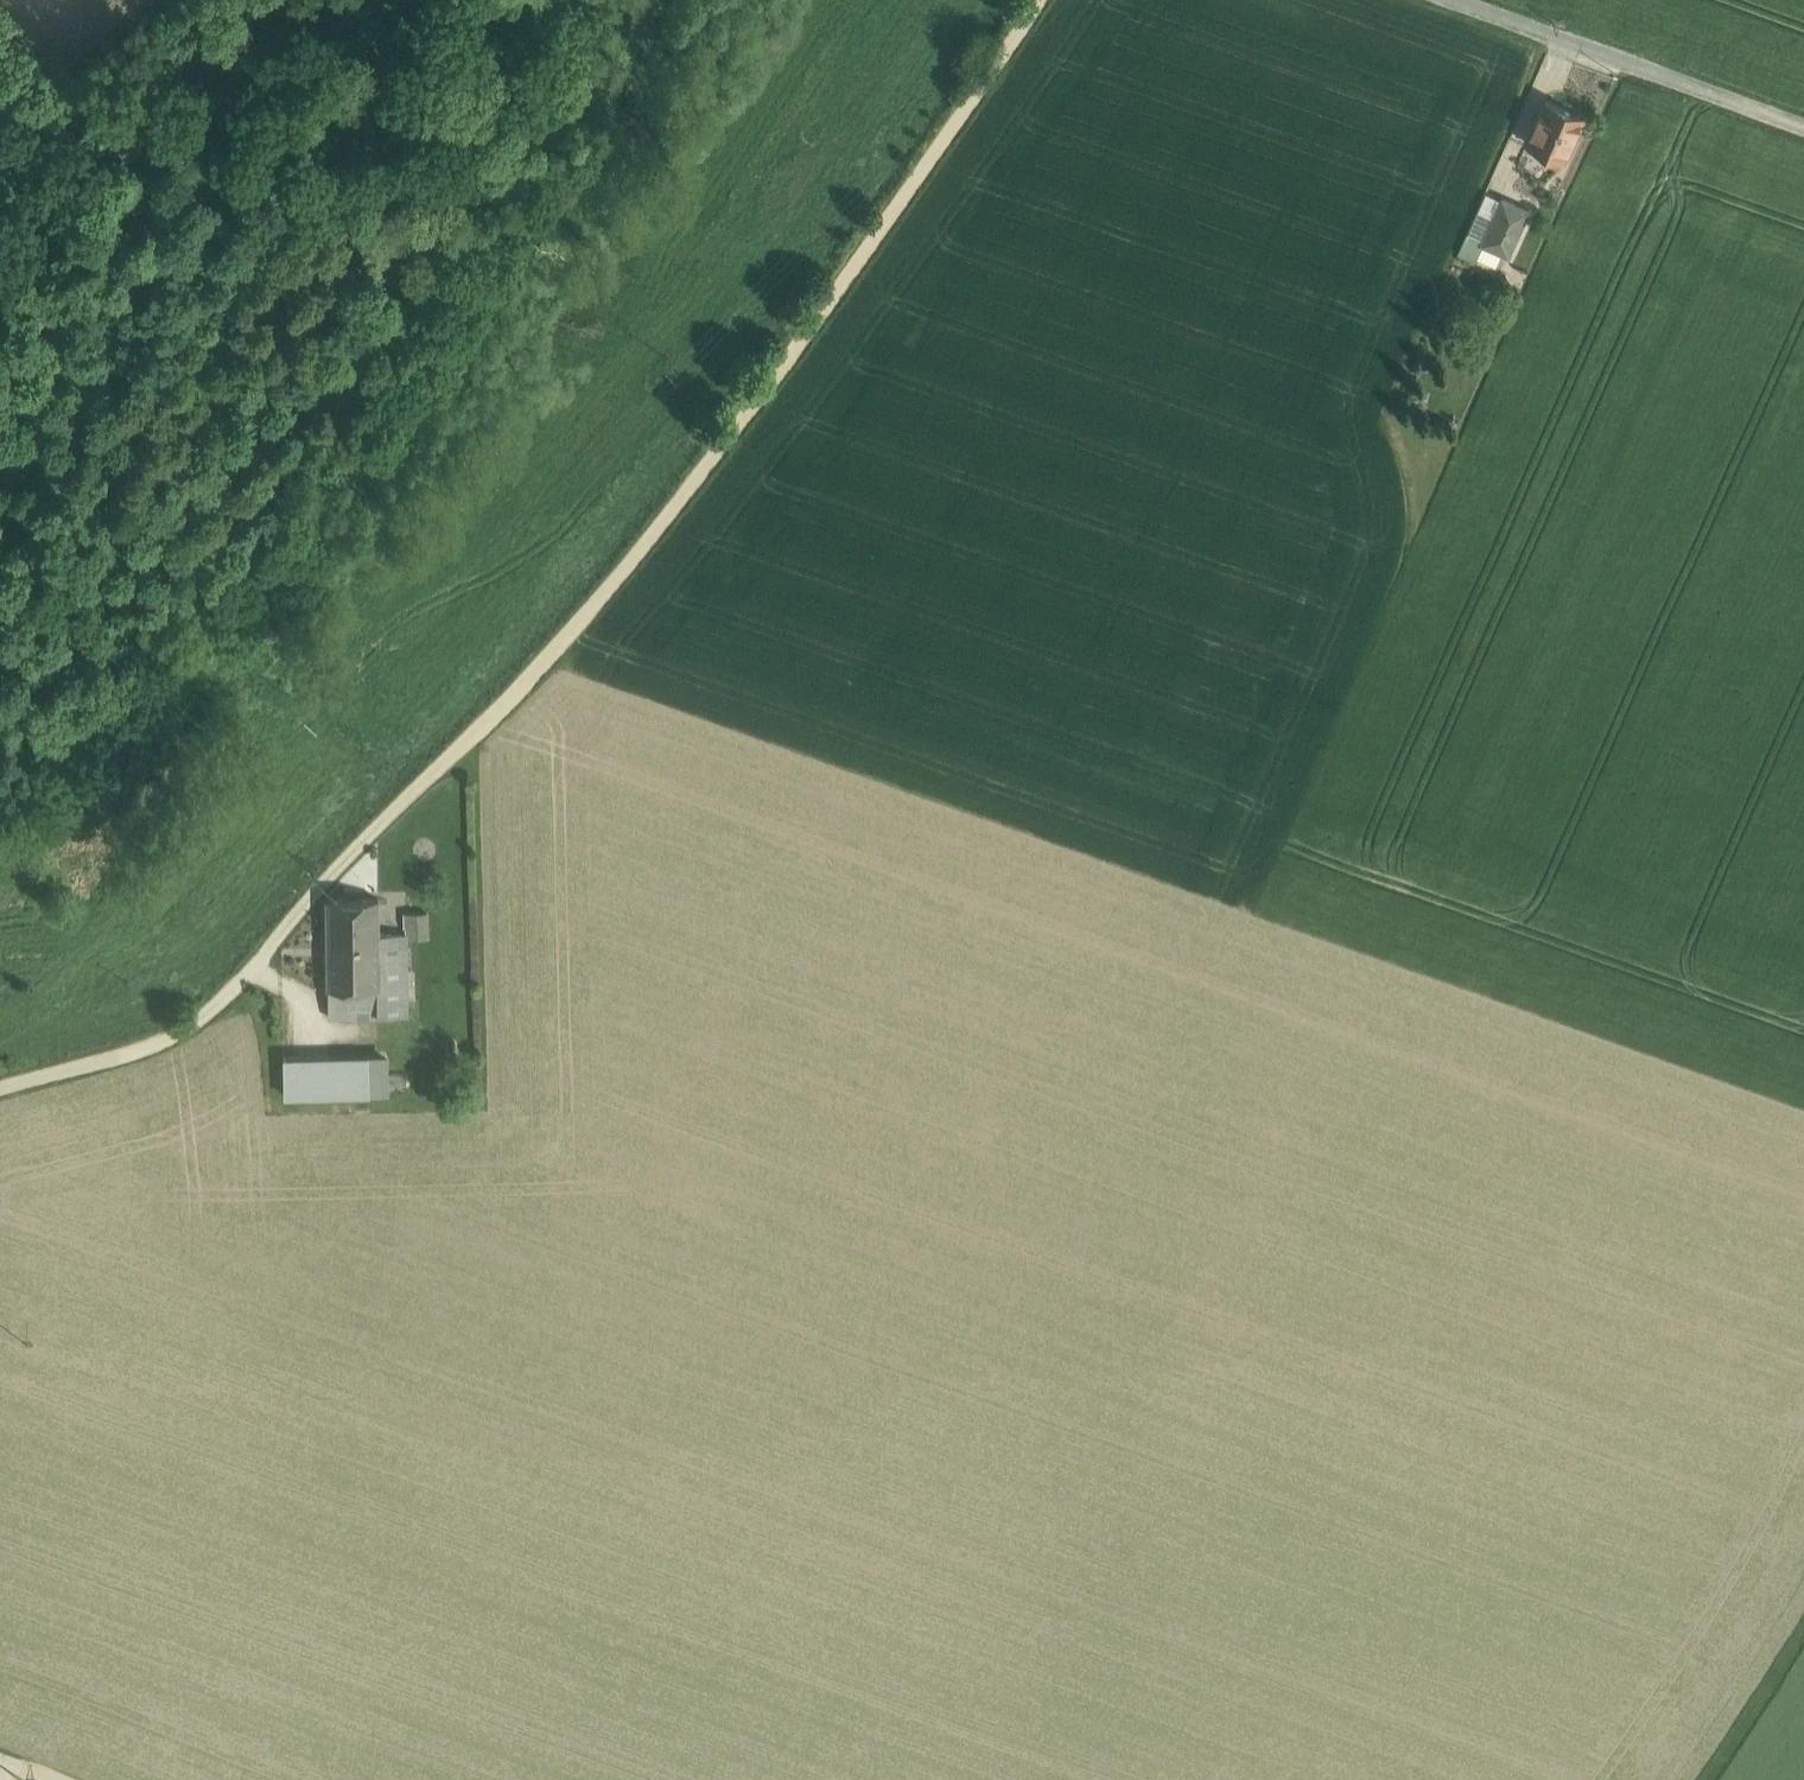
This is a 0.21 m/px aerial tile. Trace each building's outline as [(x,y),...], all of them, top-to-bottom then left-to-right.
[(1564,154),(1582,112),(1542,96),(1525,138),(1564,154)] [(1528,207),(1502,196),(1483,239),(1508,251),(1528,207)] [(378,932),(377,897),(327,897),(328,986),(378,985),(378,932)] [(420,911),(406,911),(406,924),(427,924),(427,911),(420,912),(420,911)] [(407,931),(378,932),(378,985),(328,986),(328,987),(329,987),(329,1014),(408,1013),(407,931)] [(284,1055),(285,1096),(370,1093),(369,1053),(284,1055)]
